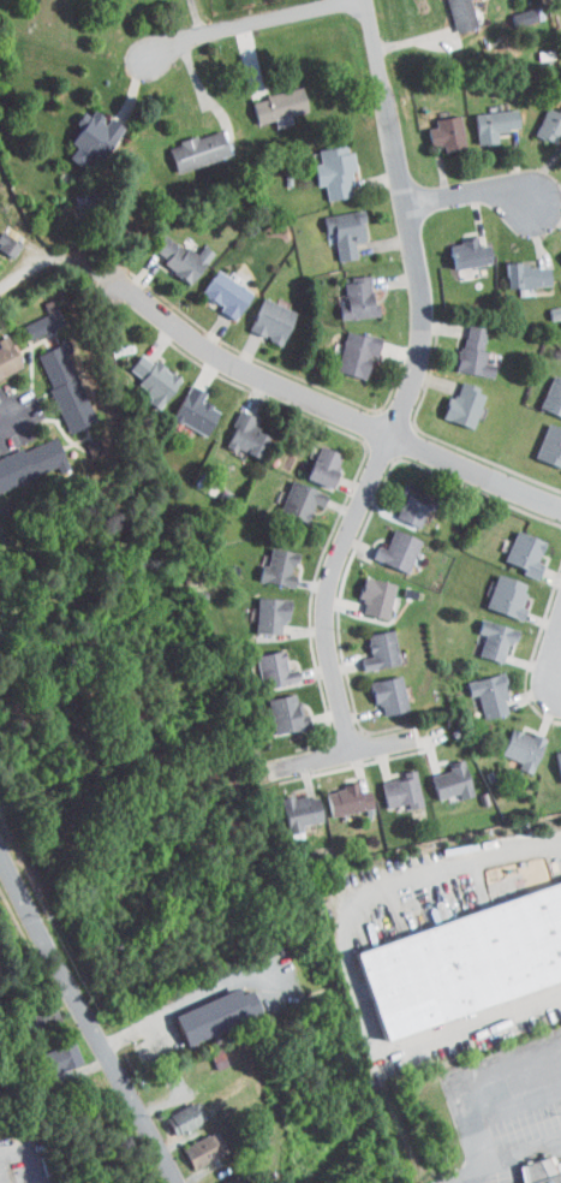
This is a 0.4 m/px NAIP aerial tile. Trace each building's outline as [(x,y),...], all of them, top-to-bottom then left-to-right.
[(441,25),(464,20),(460,0),(436,0),(441,25)] [(502,19),(523,15),(521,1),(499,5),(502,19)] [(239,92),(244,116),(295,105),(290,81),(239,92)] [(79,164),(108,120),(76,99),(64,118),(66,119),(56,136),(61,139),(55,149),(79,164)] [(547,137),(551,124),(560,127),(560,104),(547,99),(545,104),(533,100),(523,128),(547,137)] [(464,137),(485,136),(484,122),(506,121),(505,103),(463,105),(464,137)] [(424,119),(415,121),(419,139),(431,137),(432,144),(453,139),(446,107),(423,113),(424,119)] [(216,150),(209,123),(156,137),(162,164),(216,150)] [(303,179),(312,178),(314,192),(341,189),(338,164),(341,164),(338,137),(305,141),(307,155),(301,156),(303,179)] [(326,253),(344,250),(341,236),(354,234),(349,203),(311,209),(313,225),(321,224),(326,253)] [(178,275),(201,245),(190,237),(182,249),(152,226),(138,245),(178,275)] [(479,255),(476,238),(466,239),(465,231),(437,235),(441,261),(479,255)] [(559,246),(557,244),(548,250),(560,269),(560,245),(559,246)] [(537,279),(536,257),(493,258),(494,280),(537,279)] [(209,298),(206,303),(223,313),(240,285),(203,262),(188,286),(209,298)] [(328,311),(362,310),(360,270),(332,271),(333,297),(327,298),(328,311)] [(236,323),(269,338),(283,304),(250,290),(236,323)] [(31,295),(36,308),(11,317),(16,332),(53,319),(43,291),(31,295)] [(480,371),(482,359),(470,357),(476,320),(453,317),(445,364),(480,371)] [(353,371),(359,347),(364,349),(368,331),(333,324),(324,365),(353,371)] [(56,426),(84,415),(52,336),(24,348),(56,426)] [(11,362),(0,339),(0,368),(11,362)] [(116,362),(128,371),(121,381),(148,400),(167,372),(141,353),(139,356),(127,347),(116,362)] [(557,413),(560,402),(560,376),(540,367),(527,401),(557,413)] [(194,429),(206,403),(188,394),(192,385),(176,377),(160,412),(194,429)] [(429,412),(462,421),(471,383),(448,377),(444,391),(435,388),(429,412)] [(240,420),(244,411),(227,402),(219,418),(223,420),(214,437),(245,453),(257,429),(240,420)] [(535,415),(522,451),(553,462),(560,443),(560,425),(535,415)] [(0,445),(0,482),(55,459),(43,430),(10,444),(9,441),(0,445)] [(331,448),(306,439),(293,472),(317,481),(331,448)] [(303,496),(310,499),(315,488),(280,473),(266,504),(294,516),(303,496)] [(407,520),(416,494),(393,485),(383,511),(407,520)] [(365,538),(360,551),(395,566),(408,534),(381,523),(373,542),(365,538)] [(533,535),(504,523),(490,555),(525,570),(531,557),(525,555),(533,535)] [(284,545),(257,541),(255,559),(248,558),(246,575),(281,579),(282,568),(281,568),(284,545)] [(472,600),(509,614),(513,601),(507,599),(515,578),(484,567),(472,600)] [(382,576),(350,570),(346,593),(351,594),(349,608),(376,612),(382,576)] [(268,627),(268,614),(276,615),(278,593),(244,591),(242,626),(268,627)] [(464,626),(472,628),(465,648),(489,656),(496,635),(503,637),(507,624),(469,612),(464,626)] [(348,651),(350,663),(386,658),(381,623),(354,627),(357,649),(348,651)] [(286,675),(284,662),(274,663),(271,643),(243,648),(249,681),(286,675)] [(471,712),(499,705),(488,666),(453,675),(457,690),(465,688),(471,712)] [(371,708),(395,704),(389,669),(357,675),(361,698),(369,697),(371,708)] [(287,686),(254,692),(261,727),(293,721),(287,686)] [(533,733),(500,720),(489,748),(508,756),(506,762),(519,767),(533,733)] [(560,774),(560,742),(543,745),(549,776),(560,774)] [(438,763),(418,768),(425,793),(445,786),(447,793),(461,789),(450,753),(436,757),(438,763)] [(369,775),(373,800),(395,796),(396,802),(409,800),(403,763),(390,765),(391,771),(369,775)] [(347,785),(346,778),(314,782),(317,808),(359,802),(357,784),(347,785)] [(309,814),(303,786),(269,794),(276,827),(290,824),(289,818),(309,814)] [(368,1026),(560,969),(560,872),(341,937),(368,1026)] [(159,1005),(171,1035),(246,1005),(236,981),(226,985),(224,979),(159,1005)] [(68,1054),(60,1033),(25,1046),(33,1067),(68,1054)] [(151,1108),(160,1128),(193,1113),(184,1093),(151,1108)] [(179,1162),(209,1147),(199,1125),(168,1139),(179,1162)] [(557,1170),(560,1168),(560,1182),(518,1182),(521,1182),(520,1172),(519,1164),(548,1154),(553,1161),(557,1170)] [(193,1182),(225,1182),(219,1170),(193,1182)]
